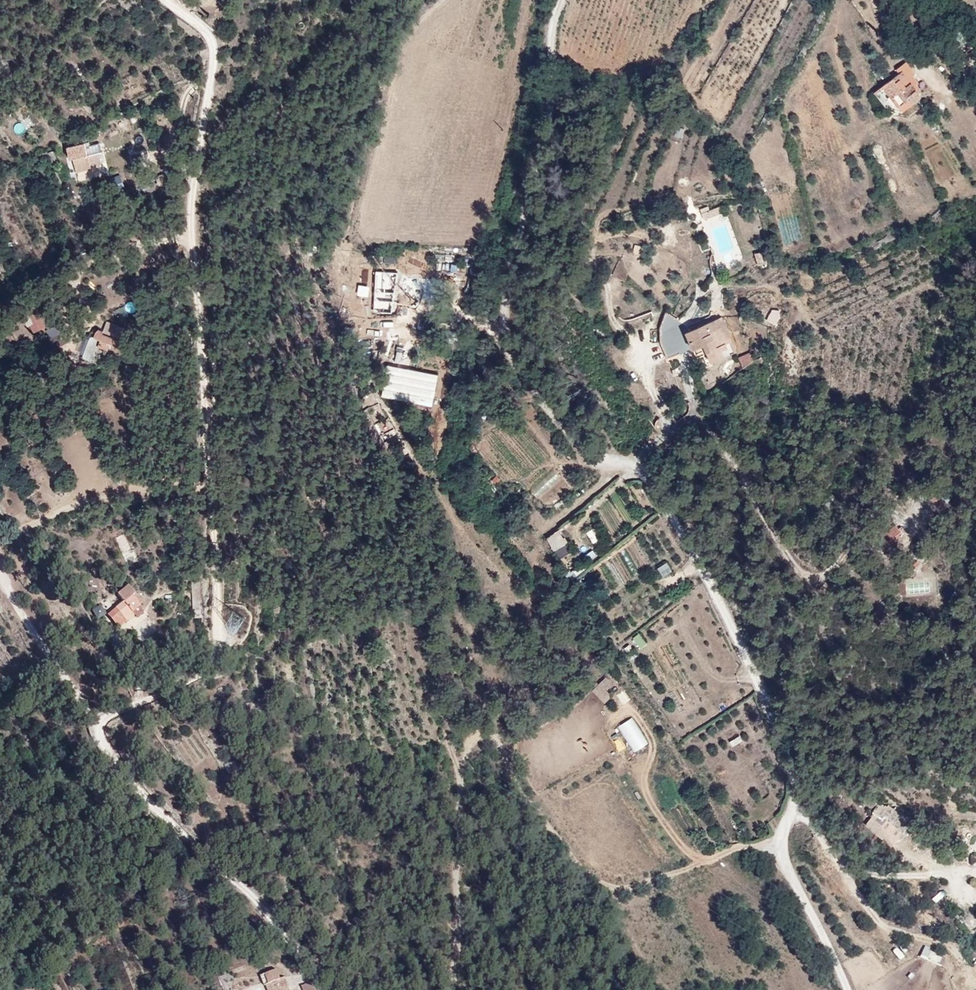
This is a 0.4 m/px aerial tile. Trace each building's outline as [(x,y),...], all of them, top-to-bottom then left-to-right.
[(917,101),(905,62),(869,90),(893,126),(917,101)] [(98,140),(66,150),(75,175),(103,164),(98,140)] [(115,190),(124,187),(119,175),(111,179),(115,190)] [(703,220),(724,214),(721,206),(701,213),(703,220)] [(735,252),(720,263),(724,269),(740,258),(735,252)] [(612,276),(624,281),(631,261),(618,257),(612,276)] [(118,320),(136,310),(131,302),(113,311),(118,320)] [(718,312),(680,333),(704,370),(733,357),(718,312)] [(26,320),(34,335),(46,328),(39,313),(26,320)] [(117,325),(101,319),(93,349),(109,354),(117,325)] [(46,330),(50,344),(60,341),(56,327),(46,330)] [(86,343),(80,341),(78,353),(84,354),(86,343)] [(742,370),(755,366),(751,353),(738,356),(742,370)] [(847,549),(858,565),(905,537),(889,520),(847,549)] [(561,529),(546,537),(558,559),(573,551),(561,529)] [(593,529),(585,533),(592,544),(600,540),(593,529)] [(122,552),(130,549),(123,534),(115,537),(122,552)] [(666,563),(656,568),(662,578),(672,572),(666,563)] [(148,608),(124,585),(112,596),(134,618),(148,608)] [(100,606),(91,611),(97,621),(106,616),(100,606)] [(638,633),(631,638),(641,649),(647,644),(638,633)] [(591,690),(603,705),(612,698),(606,690),(613,684),(607,677),(591,690)] [(622,705),(630,700),(623,689),(615,694),(622,705)] [(617,726),(633,753),(648,744),(632,717),(617,726)] [(731,747),(743,742),(740,736),(728,741),(731,747)] [(863,825),(893,850),(910,828),(881,804),(863,825)] [(964,876),(975,881),(975,847),(975,846),(964,876)] [(933,905),(944,913),(952,902),(942,894),(933,905)] [(939,966),(943,956),(923,949),(919,959),(939,966)] [(267,981),(256,985),(257,989),(271,989),(267,981)]
